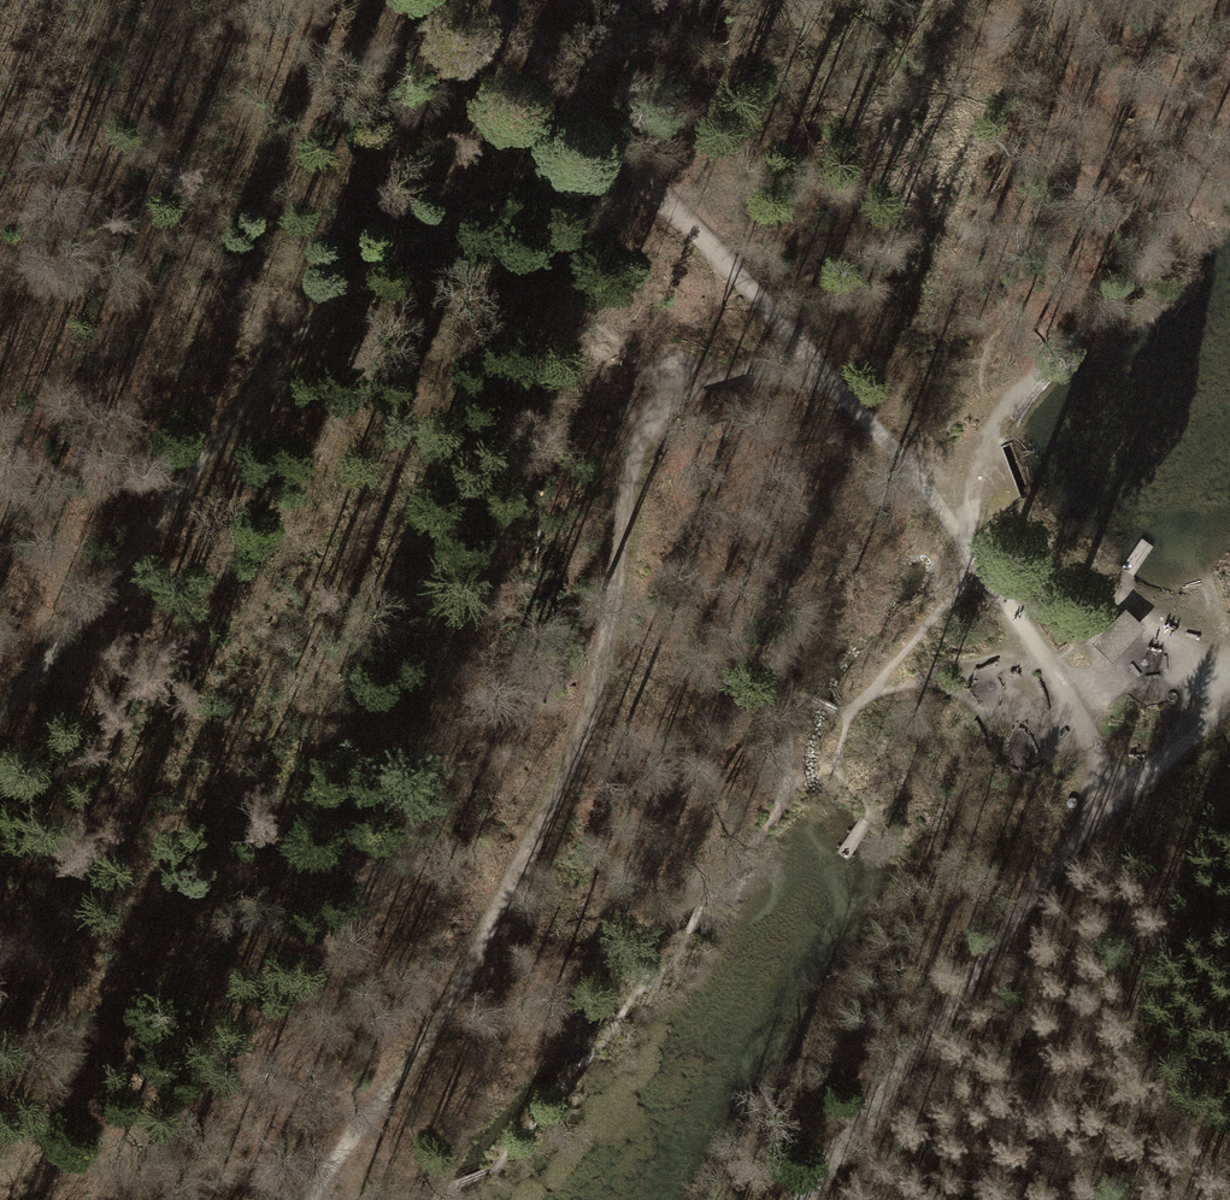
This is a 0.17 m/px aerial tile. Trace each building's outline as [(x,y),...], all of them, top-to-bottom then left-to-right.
[(1124,606),(1091,639),(1113,660),(1146,628),(1124,606)]
